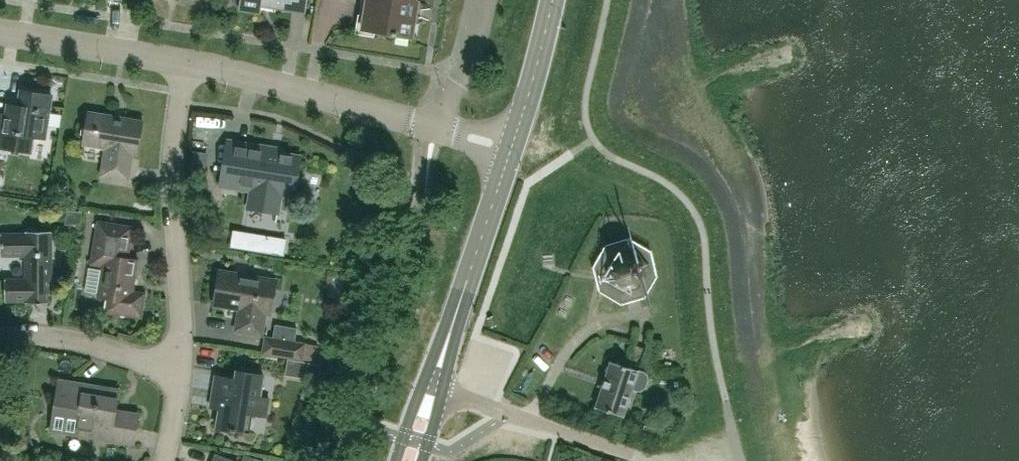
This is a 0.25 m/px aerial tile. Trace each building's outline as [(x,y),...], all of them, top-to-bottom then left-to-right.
[(238,9),(258,12),(259,5),(303,12),(305,0),(239,0),(238,9)] [(410,21),(414,0),(365,0),(360,28),(411,37),(413,22),(410,21)] [(4,114),(0,113),(0,148),(29,152),(31,137),(43,139),(50,95),(19,90),(16,106),(6,104),(4,114)] [(86,111),(81,145),(103,149),(99,176),(127,181),(131,154),(135,154),(141,120),(86,111)] [(247,208),(276,212),(279,195),(291,197),(298,156),(249,149),(250,144),(227,141),(220,186),(249,191),(247,208)] [(96,220),(93,239),(89,264),(101,265),(96,298),(106,299),(104,312),(140,317),(144,293),(131,291),(136,259),(121,256),(123,244),(126,225),(96,220)] [(49,231),(23,231),(23,233),(0,234),(0,256),(23,255),(24,279),(3,279),(3,301),(24,301),(24,303),(46,303),(46,266),(50,266),(49,231)] [(623,290),(634,286),(636,285),(642,274),(642,271),(639,260),(637,258),(627,252),(624,251),(613,255),(611,257),(605,267),(605,270),(608,281),(609,284),(620,289),(623,290)] [(263,313),(268,314),(274,280),(218,271),(212,304),(238,309),(234,330),(259,335),(263,313)] [(302,348),(263,342),(260,358),(299,364),(302,348)] [(609,361),(602,386),(594,407),(621,416),(631,387),(637,389),(640,388),(642,386),(645,379),(644,376),(642,373),(636,371),(636,370),(609,361)] [(258,397),(262,375),(243,372),(242,380),(214,375),(210,398),(219,400),(214,428),(248,434),(251,414),(264,416),(267,399),(258,397)] [(58,380),(54,406),(50,430),(132,443),(136,414),(114,410),(117,390),(58,380)]
